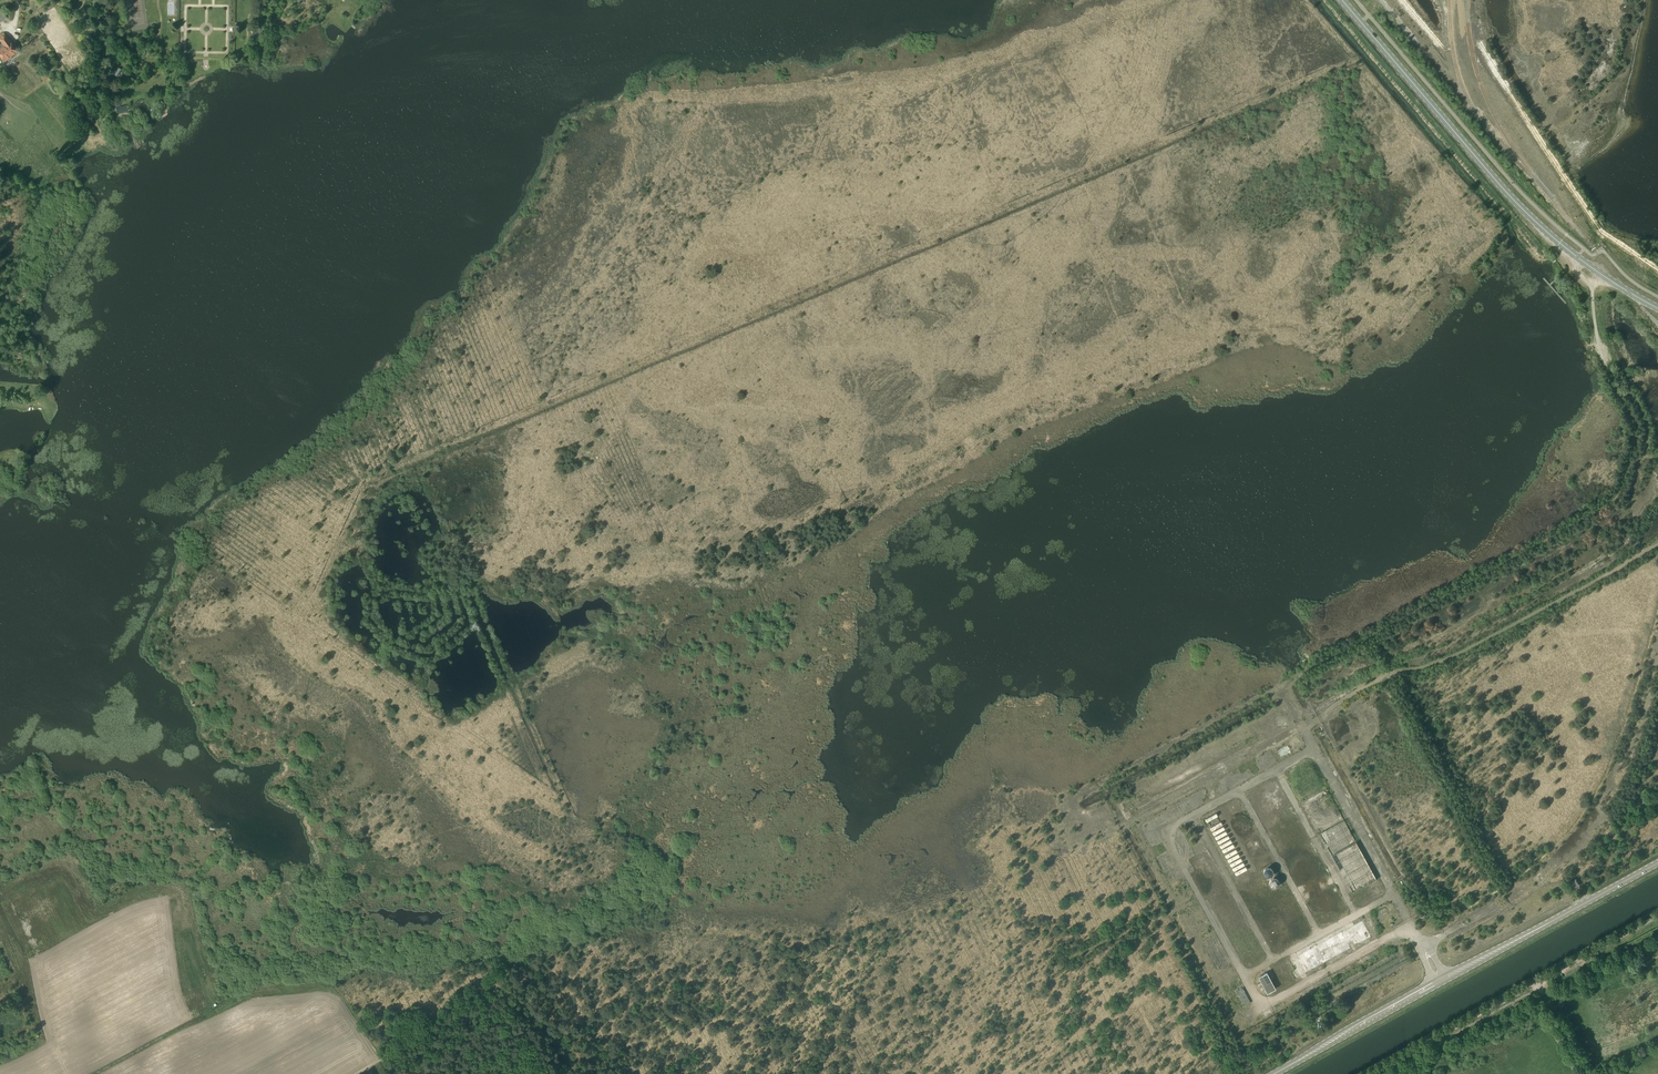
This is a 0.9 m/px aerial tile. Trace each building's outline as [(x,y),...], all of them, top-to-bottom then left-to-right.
[(3,33),(0,35),(0,39),(3,43),(0,45),(2,48),(0,49),(0,55),(5,61),(4,62),(7,66),(10,64),(7,60),(11,57),(11,56),(17,52),(3,33)] [(1277,750),(1281,757),(1290,752),(1287,745),(1277,750)] [(1206,817),(1208,821),(1218,816),(1217,812),(1210,816),(1210,815),(1206,817)] [(1344,820),(1339,823),(1319,834),(1351,893),(1352,892),(1365,886),(1376,880),(1356,843),(1356,842),(1344,820)] [(1576,879),(1569,883),(1573,889),(1580,885),(1576,879)] [(1363,923),(1290,956),(1298,974),(1351,950),(1349,945),(1354,943),(1355,944),(1370,938),(1363,923)] [(1376,950),(1383,963),(1389,960),(1383,947),(1376,950)] [(1587,957),(1553,975),(1557,982),(1591,963),(1587,957)] [(1259,977),(1264,988),(1267,993),(1276,988),(1267,973),(1259,977)] [(1237,989),(1245,1005),(1251,1002),(1242,986),(1237,989)] [(1312,1014),(1316,1021),(1321,1018),(1317,1010),(1312,1014)]
